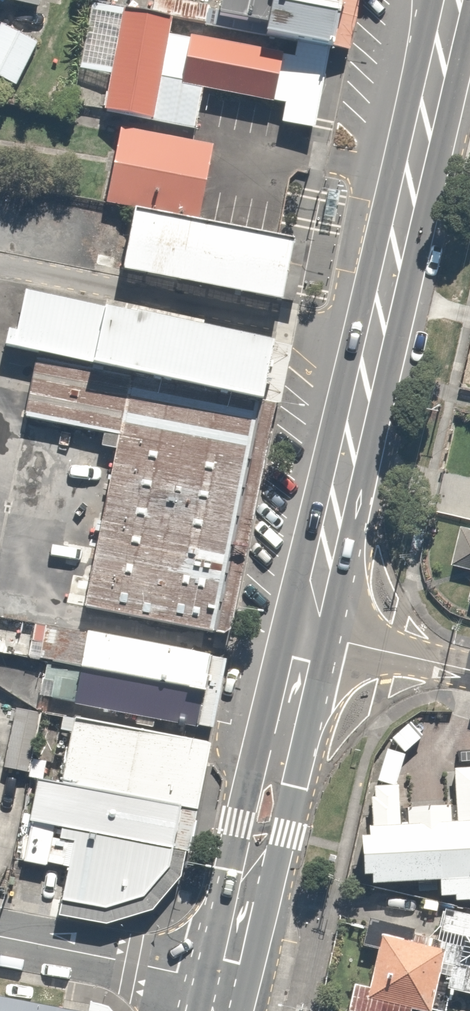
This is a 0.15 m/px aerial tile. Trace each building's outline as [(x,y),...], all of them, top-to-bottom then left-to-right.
[(46,15),(49,0),(0,0),(0,6),(46,15)] [(266,33),(331,45),(337,0),(272,0),(266,33)] [(164,17),(105,7),(87,106),(146,117),(164,17)] [(7,25),(0,39),(0,79),(21,90),(45,45),(7,25)] [(328,61),(188,37),(179,87),(286,105),(282,127),(315,133),(328,61)] [(182,154),(83,136),(73,197),(171,214),(182,154)] [(264,239),(92,208),(80,278),(252,308),(264,239)] [(0,291),(0,293),(0,357),(230,398),(242,333),(0,291)] [(230,398),(100,375),(58,609),(188,632),(230,398)] [(456,519),(446,560),(469,566),(469,523),(456,519)] [(182,653),(54,630),(41,705),(169,727),(182,653)] [(194,739),(76,717),(63,784),(38,779),(21,860),(46,865),(47,861),(68,866),(62,900),(106,908),(143,898),(170,867),(194,739)] [(7,772),(13,739),(0,737),(0,806),(7,772)] [(366,882),(444,876),(446,904),(469,902),(469,767),(450,768),(453,807),(400,811),(397,772),(370,774),(374,827),(361,828),(366,882)] [(436,903),(429,934),(362,918),(355,946),(366,948),(357,985),(348,983),(341,1008),(355,1010),(411,1010),(413,1010),(427,1010),(433,988),(469,997),(469,912),(436,903)] [(0,1001),(0,1010),(59,1010),(0,1001)]
